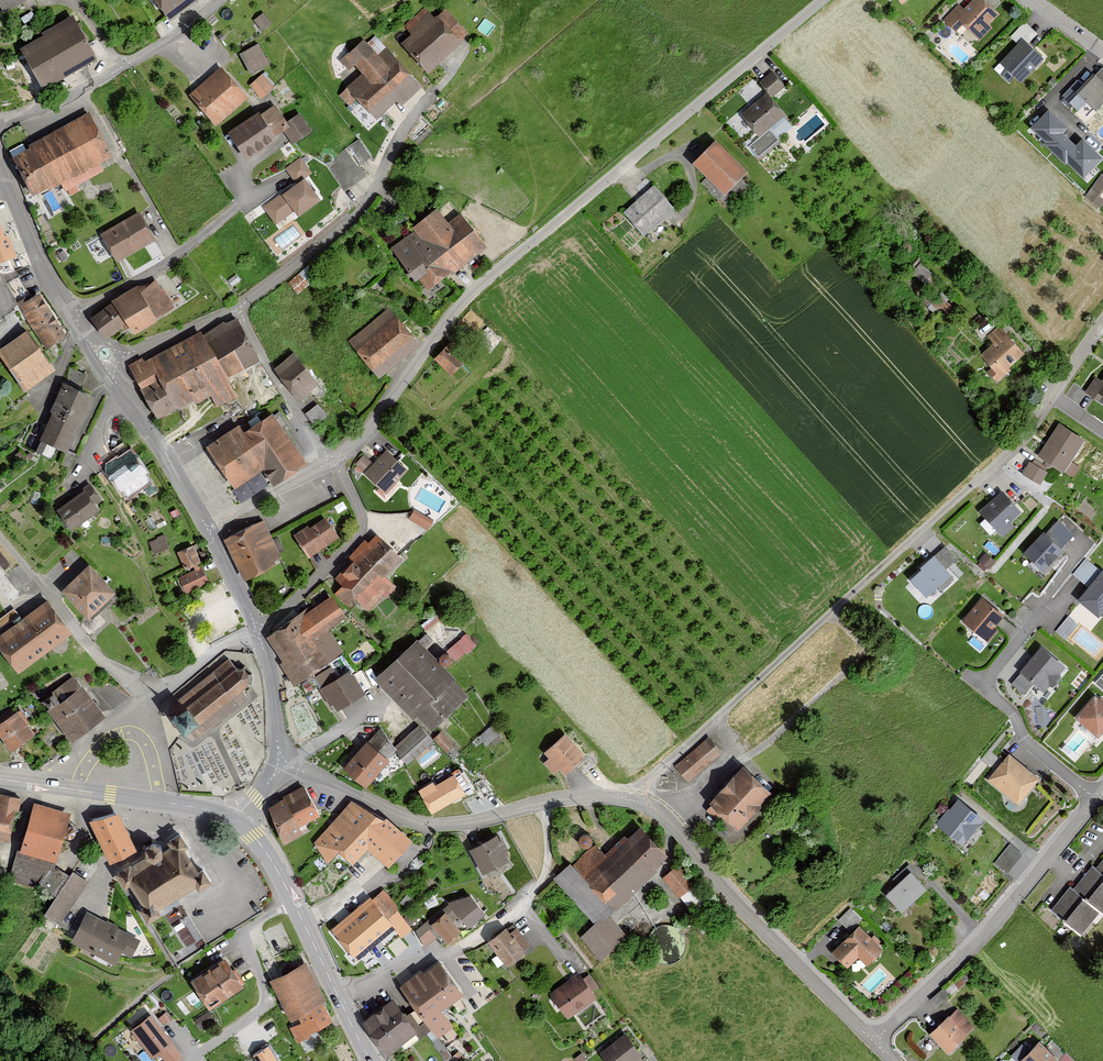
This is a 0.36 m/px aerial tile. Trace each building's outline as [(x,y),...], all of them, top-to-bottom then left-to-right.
[(3,15),(32,0),(0,0),(0,9),(3,15)] [(167,18),(191,0),(153,0),(167,18)] [(980,0),(972,0),(948,26),(955,34),(961,27),(978,42),(991,28),(988,25),(997,16),(980,0)] [(408,38),(400,46),(424,74),(468,35),(444,8),(434,17),(426,8),(401,30),(408,38)] [(70,18),(14,50),(37,91),(93,59),(70,18)] [(1024,22),(1009,38),(1016,45),(998,62),(1018,82),(1041,58),(1028,45),(1038,35),(1024,22)] [(375,55),(360,39),(337,60),(347,72),(353,67),(362,76),(344,92),(371,120),(413,81),(383,48),(375,55)] [(257,44),(237,53),(247,74),(267,65),(257,44)] [(218,68),(186,96),(214,127),(245,99),(218,68)] [(765,95),(740,117),(757,137),(783,114),(770,99),(784,87),(772,73),(757,86),(765,95)] [(1092,73),(1074,93),(1092,110),(1102,99),(1102,83),(1092,73)] [(261,75),(247,86),(258,99),(272,88),(261,75)] [(272,103),(224,132),(241,160),(273,140),(270,136),(281,130),(289,143),(309,131),(297,112),(283,121),(272,103)] [(1068,127),(1049,109),(1031,128),(1084,178),(1102,159),(1082,140),(1076,146),(1062,133),(1068,127)] [(25,150),(9,159),(28,195),(56,180),(63,192),(102,172),(97,164),(109,157),(86,113),(23,146),(25,150)] [(345,149),(329,166),(344,191),(365,176),(358,167),(370,158),(359,139),(345,149)] [(743,171),(712,141),(689,164),(720,194),(743,171)] [(310,175),(298,158),(283,169),(293,183),(261,208),(273,224),(289,212),(293,216),(317,198),(303,180),(310,175)] [(1097,201),(1102,193),(1102,174),(1102,173),(1087,194),(1097,201)] [(670,208),(652,186),(620,212),(639,234),(670,208)] [(451,201),(388,247),(413,281),(417,278),(426,290),(484,247),(451,201)] [(138,215),(99,236),(114,263),(153,242),(138,215)] [(7,231),(7,233),(0,235),(0,260),(17,252),(7,231)] [(289,278),(298,290),(319,276),(311,263),(289,278)] [(113,299),(91,315),(107,335),(123,324),(126,327),(131,323),(135,330),(158,317),(156,314),(180,303),(167,284),(163,288),(156,277),(141,287),(137,282),(111,297),(113,299)] [(38,294),(16,307),(42,349),(64,335),(38,294)] [(390,308),(347,340),(376,379),(419,346),(390,308)] [(234,316),(201,333),(223,375),(256,358),(234,316)] [(993,344),(979,356),(995,373),(990,377),(997,384),(1011,371),(1008,368),(1024,354),(999,326),(987,338),(993,344)] [(0,347),(0,364),(21,392),(51,370),(21,331),(0,347)] [(201,333),(165,352),(193,401),(207,394),(215,410),(236,399),(223,375),(201,333)] [(452,340),(432,360),(448,375),(468,355),(452,340)] [(165,352),(148,361),(156,380),(138,389),(155,421),(193,401),(165,352)] [(293,353),(271,370),(297,402),(318,384),(293,353)] [(148,361),(128,371),(138,389),(156,380),(148,361)] [(1095,377),(1084,393),(1093,399),(1096,393),(1102,398),(1102,378),(1101,381),(1095,377)] [(45,410),(75,424),(89,396),(58,382),(45,410)] [(319,402),(307,410),(315,422),(327,413),(319,402)] [(75,424),(45,410),(32,438),(62,452),(75,424)] [(303,462),(268,414),(206,459),(229,490),(257,470),(268,487),(303,462)] [(1083,441),(1058,424),(1036,456),(1061,473),(1083,441)] [(363,457),(355,466),(385,494),(407,471),(384,450),(371,465),(363,457)] [(128,454),(104,470),(123,499),(147,483),(128,454)] [(1032,457),(1024,471),(1042,482),(1050,467),(1032,457)] [(78,494),(54,512),(68,531),(96,510),(82,491),(78,494)] [(1019,514),(1000,494),(979,514),(1002,539),(1013,528),(1008,523),(1019,514)] [(416,506),(410,516),(430,527),(435,517),(416,506)] [(395,515),(378,532),(399,553),(416,537),(395,515)] [(321,518),(293,540),(309,560),(337,538),(321,518)] [(284,560),(265,519),(226,537),(246,578),(284,560)] [(150,538),(155,550),(170,544),(165,532),(150,538)] [(1061,552),(1041,532),(1020,553),(1040,573),(1061,552)] [(373,536),(332,581),(369,614),(394,587),(381,575),(397,557),(373,536)] [(190,546),(174,553),(181,569),(197,562),(190,546)] [(956,560),(944,548),(908,581),(922,597),(947,574),(945,571),(956,560)] [(1086,559),(1072,576),(1086,587),(1075,601),(1097,619),(1102,612),(1102,573),(1086,559)] [(84,565),(56,590),(81,618),(110,592),(84,565)] [(203,567),(178,579),(185,595),(211,583),(203,567)] [(335,594),(271,635),(301,682),(349,651),(334,628),(350,618),(335,594)] [(1002,616),(980,598),(961,622),(987,644),(997,631),(993,628),(1002,616)] [(43,604),(0,636),(0,657),(13,674),(66,634),(43,604)] [(466,696),(414,640),(372,680),(410,720),(414,716),(428,731),(466,696)] [(1062,666),(1039,648),(1009,685),(1022,695),(1030,685),(1041,693),(1062,666)] [(232,671),(226,661),(168,704),(172,710),(162,717),(174,733),(183,727),(192,739),(246,699),(239,688),(242,684),(243,677),(239,671),(232,671)] [(362,692),(348,670),(318,690),(332,712),(362,692)] [(1094,685),(1102,692),(1102,675),(1094,685)] [(79,685),(44,709),(66,742),(101,718),(79,685)] [(1092,697),(1074,719),(1097,737),(1102,730),(1102,706),(1092,697)] [(0,720),(0,742),(5,750),(29,734),(13,710),(0,720)] [(417,727),(391,749),(406,766),(432,743),(417,727)] [(446,749),(452,745),(443,731),(437,734),(446,749)] [(583,758),(562,735),(542,754),(547,760),(543,764),(554,776),(558,773),(562,777),(583,758)] [(722,754),(709,739),(675,769),(688,784),(722,754)] [(364,741),(340,769),(363,789),(387,761),(364,741)] [(1038,780),(1007,755),(986,781),(1016,806),(1038,780)] [(766,792),(737,768),(706,805),(734,829),(766,792)] [(450,772),(417,791),(429,813),(462,794),(450,772)] [(305,785),(270,806),(286,844),(306,832),(303,825),(322,815),(305,785)] [(3,843),(8,809),(16,810),(17,798),(0,796),(0,843),(3,843)] [(981,819),(956,800),(935,826),(961,846),(981,819)] [(383,818),(349,801),(313,844),(326,865),(335,854),(349,866),(365,850),(385,868),(409,842),(383,818)] [(65,813),(29,803),(16,851),(52,861),(65,813)] [(120,812),(91,819),(111,862),(138,847),(120,812)] [(666,860),(635,827),(605,855),(595,845),(553,884),(592,925),(578,938),(598,960),(626,934),(607,915),(666,860)] [(131,863),(117,872),(127,887),(131,884),(146,906),(141,908),(150,922),(164,914),(161,909),(199,885),(202,889),(215,881),(206,867),(200,871),(185,848),(190,845),(182,832),(169,841),(172,846),(165,850),(165,846),(156,842),(148,847),(148,856),(133,866),(131,863)] [(495,834),(467,849),(480,875),(508,861),(495,834)] [(1024,856),(1010,844),(993,865),(1007,877),(1024,856)] [(52,861),(16,851),(8,881),(55,894),(67,876),(51,865),(52,861)] [(694,885),(676,866),(659,880),(677,900),(694,885)] [(1072,891),(1097,912),(1102,916),(1102,914),(1102,877),(1095,870),(1091,867),(1072,891)] [(87,882),(70,871),(67,876),(55,894),(41,915),(57,926),(87,882)] [(922,888),(908,872),(882,895),(897,911),(922,888)] [(382,888),(329,929),(352,961),(363,953),(369,960),(401,937),(395,928),(396,905),(382,888)] [(1072,891),(1069,888),(1050,911),(1079,935),(1097,912),(1072,891)] [(489,912),(474,894),(450,901),(472,927),(489,912)] [(862,921),(850,909),(837,922),(848,933),(828,952),(845,969),(855,958),(863,966),(880,950),(857,926),(862,921)] [(136,939),(83,912),(67,943),(111,965),(117,953),(126,958),(136,939)] [(465,930),(448,912),(434,924),(451,943),(465,930)] [(428,942),(439,933),(428,919),(416,928),(428,942)] [(503,928),(485,942),(504,966),(529,947),(515,928),(508,933),(503,928)] [(435,961),(397,988),(434,1038),(450,1026),(437,1008),(458,992),(435,961)] [(224,962),(194,982),(210,1008),(241,988),(224,962)] [(301,963),(266,981),(286,1020),(292,1016),(297,1025),(289,1030),(296,1042),(332,1023),(301,963)] [(578,975),(549,995),(566,1019),(595,999),(578,975)] [(950,998),(942,990),(930,1000),(938,1008),(950,998)] [(393,999),(365,1023),(388,1058),(415,1032),(393,999)] [(972,1028),(955,1009),(938,1024),(926,1035),(944,1054),(972,1028)] [(151,1018),(134,1031),(154,1057),(159,1053),(165,1060),(177,1060),(181,1057),(151,1018)] [(598,1055),(603,1060),(634,1060),(640,1056),(623,1034),(598,1055)] [(1068,1055),(1053,1039),(1044,1048),(1057,1060),(1063,1060),(1068,1055)] [(1020,1059),(1031,1048),(1024,1040),(1013,1052),(1020,1059)] [(1039,1042),(1021,1060),(1057,1060),(1044,1048),(1039,1042)] [(269,1045),(252,1055),(255,1060),(279,1060),(269,1045)]
